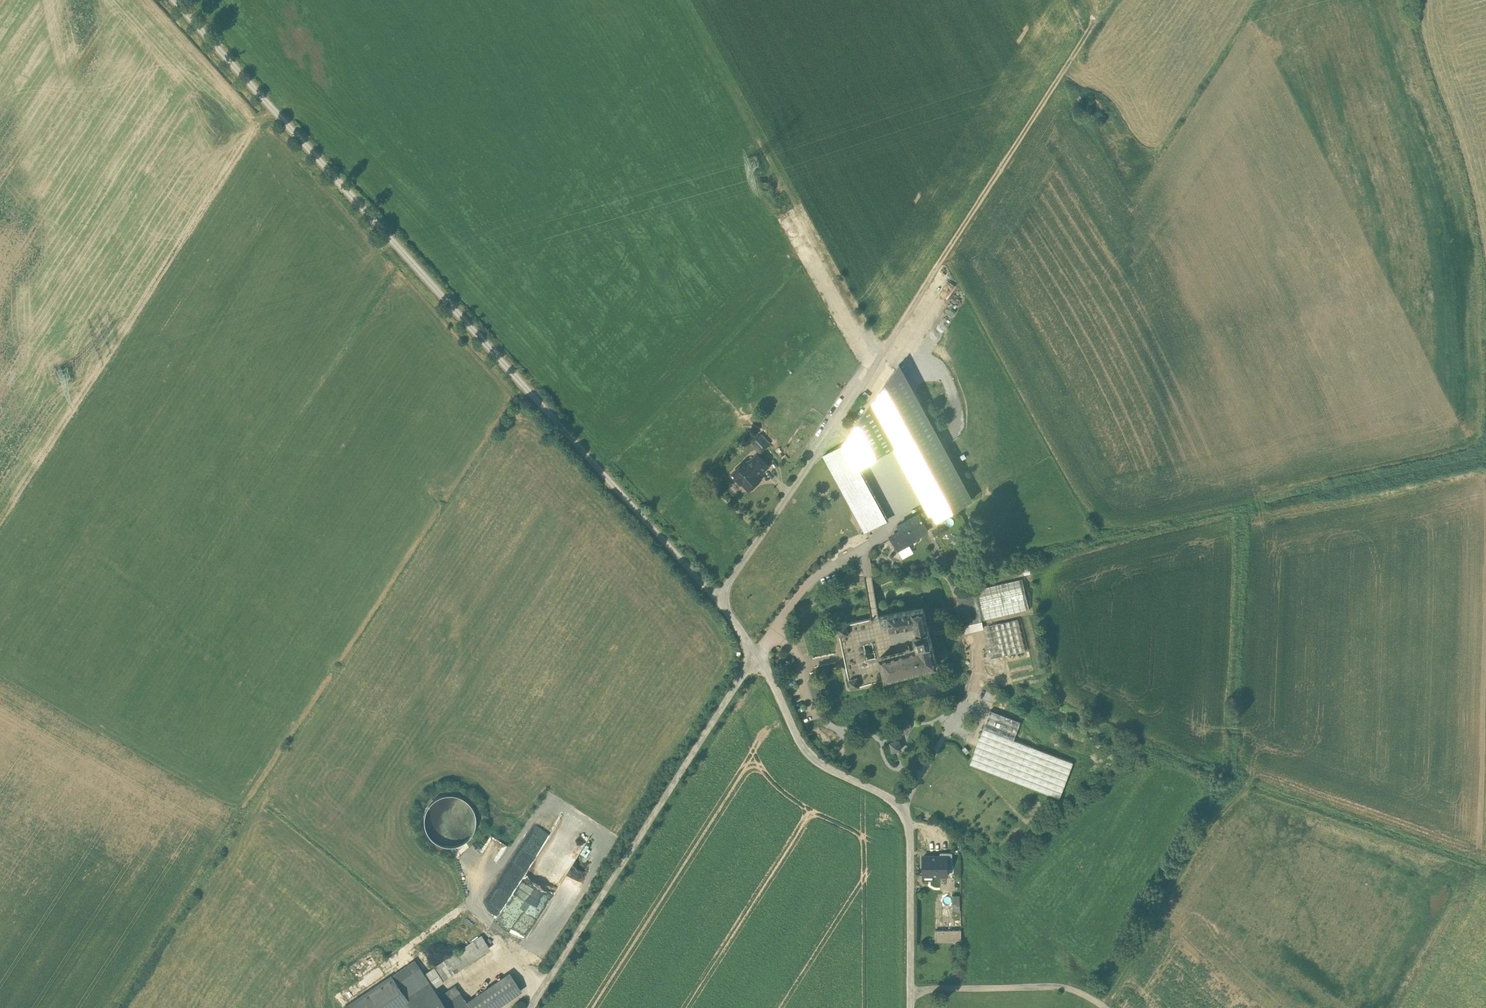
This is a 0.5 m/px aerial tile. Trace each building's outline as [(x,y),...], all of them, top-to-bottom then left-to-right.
[(1094,97),(1080,106),(1091,124),(1105,115),(1094,97)] [(949,291),(953,284),(948,281),(943,288),(949,291)] [(899,364),(871,402),(896,445),(930,508),(935,516),(937,519),(958,507),(972,499),(916,395),(905,375),(899,364)] [(920,396),(923,395),(928,393),(932,389),(934,384),(935,379),(933,374),(930,369),(926,366),(921,365),(916,365),(911,367),(907,371),(905,375),(916,395),(920,396)] [(871,402),(843,444),(856,467),(896,445),(871,402)] [(760,433),(750,443),(760,453),(770,444),(760,433)] [(843,444),(824,455),(866,532),(886,521),(856,467),(843,444)] [(767,465),(757,455),(749,463),(759,474),(767,465)] [(745,460),(731,473),(749,491),(762,478),(745,460)] [(920,513),(898,524),(902,531),(892,537),(899,550),(900,550),(898,547),(908,542),(909,542),(908,540),(928,528),(928,527),(925,522),(933,518),(933,517),(935,516),(930,508),(920,513)] [(912,550),(908,542),(898,547),(900,550),(899,550),(902,555),(904,556),(908,554),(908,552),(912,550)] [(1022,578),(975,589),(982,620),(1030,609),(1022,578)] [(955,586),(957,593),(971,589),(969,582),(955,586)] [(982,620),(975,589),(975,588),(971,589),(957,593),(965,625),(982,621),(982,620)] [(923,608),(886,615),(891,636),(915,631),(917,641),(914,642),(915,646),(903,649),(904,650),(879,656),(884,678),(936,666),(923,608)] [(871,619),(848,624),(850,633),(841,635),(846,656),(849,674),(860,671),(862,683),(884,678),(879,656),(904,650),(903,649),(915,646),(914,642),(917,641),(915,631),(891,636),(886,615),(879,617),(875,618),(871,619)] [(1018,618),(989,625),(994,644),(988,645),(991,658),(1026,650),(1018,618)] [(848,624),(839,626),(841,635),(850,633),(848,624)] [(994,644),(989,625),(983,627),(988,645),(994,644)] [(862,683),(860,671),(849,674),(852,685),(862,683)] [(990,710),(970,764),(1060,798),(1073,762),(1014,739),(1021,721),(990,710)] [(908,719),(900,718),(894,726),(899,732),(908,733),(912,725),(908,719)] [(900,740),(889,742),(892,752),(902,749),(900,740)] [(442,795),(434,799),(428,805),(424,813),(423,822),(425,831),(431,838),(437,843),(445,845),(453,845),(461,843),(467,838),(472,832),(475,824),(475,816),(472,808),(467,801),(459,796),(451,794),(442,795)] [(533,830),(529,866),(524,866),(522,867),(508,865),(507,875),(515,882),(512,903),(536,906),(532,937),(544,939),(547,913),(554,913),(555,905),(551,901),(552,889),(546,883),(554,881),(555,873),(561,871),(590,840),(564,816),(543,839),(540,830),(533,830)] [(481,852),(499,860),(507,842),(488,834),(481,852)] [(948,856),(922,856),(923,876),(948,876),(948,856)] [(446,871),(450,881),(455,879),(450,869),(446,871)] [(937,931),(937,943),(961,943),(961,930),(937,931)] [(523,990),(512,974),(471,1002),(458,984),(444,994),(439,988),(496,950),(484,932),(427,971),(417,957),(348,1004),(351,1007),(497,1007),(523,990)]
